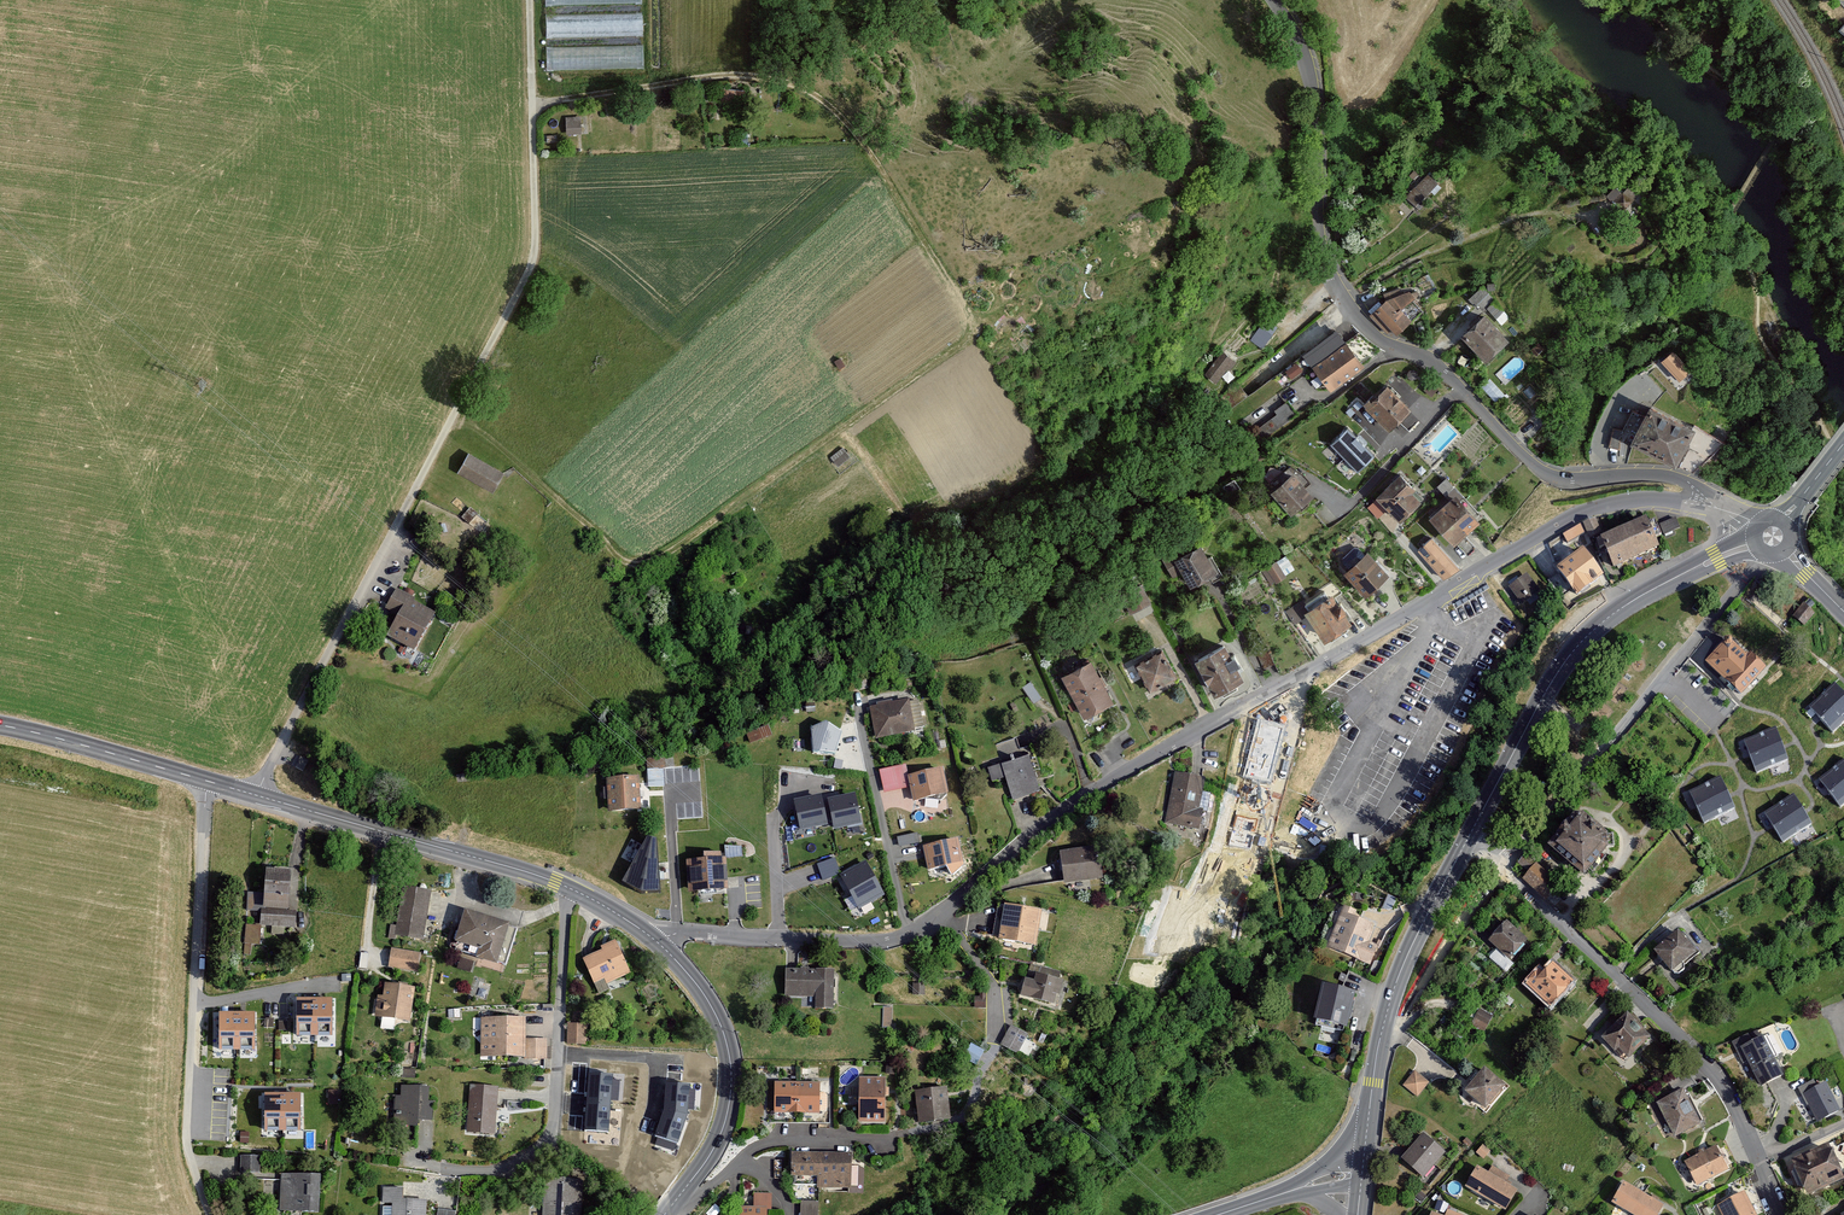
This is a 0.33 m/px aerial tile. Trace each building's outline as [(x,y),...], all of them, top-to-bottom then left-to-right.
[(646,11),(547,10),(547,34),(645,35),(646,11)] [(646,43),(547,43),(547,67),(646,68),(646,43)] [(580,132),(580,119),(565,119),(565,132),(580,132)] [(1437,183),(1427,174),(1406,196),(1416,206),(1437,183)] [(1637,195),(1628,187),(1622,194),(1615,188),(1607,196),(1623,210),(1637,195)] [(1509,316),(1481,287),(1469,299),(1476,306),(1478,303),(1485,309),(1487,308),(1502,323),(1509,316)] [(1386,300),(1370,314),(1387,332),(1391,328),(1397,334),(1422,311),(1412,300),(1415,297),(1409,291),(1401,294),(1399,289),(1384,294),(1386,300)] [(1484,314),(1462,335),(1486,359),(1507,339),(1484,314)] [(1277,327),(1265,319),(1251,340),(1262,347),(1277,327)] [(1336,329),(1302,356),(1311,367),(1328,389),(1362,363),(1336,329)] [(1235,360),(1221,351),(1205,374),(1216,381),(1227,366),(1229,368),(1235,360)] [(1690,369),(1673,351),(1662,362),(1679,380),(1690,369)] [(1311,367),(1302,356),(1233,409),(1242,420),(1311,367)] [(1496,402),(1504,394),(1489,378),(1481,386),(1496,402)] [(1374,394),(1363,404),(1389,430),(1411,408),(1388,385),(1376,396),(1374,394)] [(1560,409),(1551,399),(1535,412),(1545,423),(1560,409)] [(1260,442),(1296,416),(1287,402),(1275,411),(1278,414),(1253,432),(1260,442)] [(1649,406),(1631,443),(1675,465),(1684,447),(1693,428),(1649,406)] [(1694,427),(1693,428),(1684,447),(1707,459),(1725,442),(1694,427)] [(1346,429),(1331,444),(1358,471),(1373,456),(1346,429)] [(1613,430),(1611,446),(1618,448),(1621,431),(1613,430)] [(457,472),(492,491),(502,472),(468,453),(457,472)] [(1292,473),(1271,492),(1291,514),(1313,495),(1292,473)] [(1400,473),(1376,496),(1399,520),(1420,499),(1412,491),(1415,488),(1400,473)] [(1449,498),(1429,517),(1454,544),(1456,542),(1464,534),(1479,520),(1474,514),(1477,511),(1446,478),(1438,486),(1449,498)] [(1595,519),(1583,524),(1590,538),(1602,532),(1595,519)] [(1647,524),(1646,520),(1601,540),(1614,568),(1658,548),(1653,537),(1660,534),(1654,521),(1647,524)] [(1580,525),(1564,534),(1568,542),(1584,533),(1580,525)] [(1464,534),(1456,542),(1468,554),(1476,547),(1464,534)] [(1431,538),(1418,549),(1444,578),(1457,566),(1431,538)] [(1209,558),(1202,545),(1178,557),(1174,551),(1162,557),(1172,576),(1182,570),(1190,585),(1210,575),(1213,580),(1222,576),(1212,557),(1209,558)] [(1349,568),(1344,572),(1365,595),(1388,573),(1368,551),(1365,553),(1361,548),(1355,546),(1343,557),(1343,562),(1349,568)] [(1263,567),(1271,582),(1296,569),(1288,554),(1263,567)] [(1584,554),(1549,581),(1560,595),(1570,587),(1577,596),(1602,577),(1584,554)] [(1526,575),(1510,588),(1523,604),(1539,592),(1526,575)] [(388,636),(413,650),(434,614),(412,602),(414,599),(396,589),(386,608),(400,615),(388,636)] [(1324,592),(1303,608),(1325,639),(1351,621),(1344,611),(1346,610),(1340,602),(1339,603),(1332,594),(1328,597),(1324,592)] [(1814,615),(1803,604),(1793,616),(1804,626),(1814,615)] [(1728,640),(1705,664),(1740,697),(1763,673),(1728,640)] [(1225,643),(1196,659),(1214,693),(1244,677),(1225,643)] [(1265,645),(1256,650),(1265,666),(1274,661),(1265,645)] [(1161,648),(1134,664),(1149,691),(1177,675),(1161,648)] [(1091,660),(1062,676),(1084,717),(1113,702),(1091,660)] [(1834,684),(1810,707),(1834,732),(1843,723),(1843,695),(1834,684)] [(918,702),(871,711),(877,738),(924,729),(918,702)] [(1287,726),(1258,718),(1242,776),(1271,784),(1287,726)] [(812,730),(814,753),(834,753),(841,733),(828,724),(812,730)] [(768,726),(747,734),(750,744),(772,736),(768,726)] [(1776,730),(1744,741),(1756,772),(1787,761),(1776,730)] [(996,745),(1000,756),(1018,751),(1015,739),(996,745)] [(1012,800),(1039,793),(1026,748),(1018,751),(1000,756),(1012,800)] [(672,759),(648,760),(649,786),(662,786),(661,767),(672,767),(672,759)] [(1821,780),(1841,807),(1843,805),(1843,762),(1821,780)] [(906,766),(882,771),(886,791),(910,786),(908,777),(906,766)] [(908,777),(910,786),(913,800),(947,793),(941,769),(908,777)] [(1204,780),(1175,774),(1165,823),(1198,830),(1202,810),(1207,811),(1210,794),(1201,792),(1204,780)] [(639,778),(607,779),(607,811),(639,811),(639,778)] [(1720,779),(1691,793),(1705,823),(1735,809),(1720,779)] [(822,796),(796,801),(801,831),(828,826),(827,821),(832,820),(831,810),(825,811),(823,803),(822,796)] [(855,796),(823,803),(825,811),(831,810),(832,820),(834,830),(861,825),(855,796)] [(1795,798),(1766,815),(1783,842),(1812,825),(1795,798)] [(1574,814),(1548,846),(1583,876),(1608,847),(1608,836),(1582,814),(1574,814)] [(648,835),(623,880),(641,890),(660,889),(657,837),(648,835)] [(957,840),(924,847),(928,870),(962,864),(957,840)] [(1270,847),(1249,842),(1245,860),(1267,865),(1270,847)] [(1097,847),(1060,853),(1065,883),(1102,877),(1097,847)] [(1559,886),(1527,856),(1519,864),(1529,872),(1524,878),(1547,899),(1559,886)] [(835,859),(818,866),(823,880),(840,874),(835,859)] [(725,860),(688,862),(690,891),(726,889),(725,860)] [(884,896),(866,863),(841,876),(859,909),(884,896)] [(265,895),(249,894),(248,909),(262,909),(289,910),(290,871),(266,870),(265,895)] [(423,938),(430,891),(403,887),(397,935),(423,938)] [(1040,911),(1005,906),(1000,938),(1035,944),(1040,911)] [(1344,906),(1327,946),(1369,964),(1377,945),(1368,941),(1372,931),(1368,930),(1371,924),(1353,917),(1356,911),(1344,906)] [(289,910),(262,909),(261,926),(295,927),(296,911),(289,910)] [(516,930),(464,913),(453,946),(505,962),(516,930)] [(1507,922),(1489,941),(1508,959),(1526,940),(1507,922)] [(1678,932),(1654,951),(1671,972),(1695,952),(1678,932)] [(603,951),(583,960),(594,983),(605,978),(607,983),(630,973),(615,941),(601,947),(603,951)] [(420,953),(392,950),(389,968),(417,971),(420,953)] [(462,956),(458,965),(471,970),(475,961),(462,956)] [(1539,972),(1527,985),(1550,1006),(1572,982),(1553,965),(1543,975),(1539,972)] [(1035,980),(1025,978),(1021,994),(1053,1002),(1060,971),(1038,966),(1035,980)] [(833,971),(786,970),(786,996),(816,996),(816,1008),(832,1008),(833,971)] [(1323,984),(1313,1024),(1345,1031),(1355,992),(1323,984)] [(386,985),(381,1017),(410,1020),(414,989),(386,985)] [(985,1007),(984,990),(980,990),(980,997),(975,997),(975,1007),(985,1007)] [(314,999),(297,999),(297,1037),(314,1037),(314,999)] [(332,999),(314,999),(314,1037),(332,1037),(332,999)] [(1491,1017),(1479,1010),(1471,1025),(1483,1031),(1491,1017)] [(236,1013),(219,1013),(219,1051),(236,1051),(236,1013)] [(254,1013),(236,1013),(236,1051),(254,1051),(254,1013)] [(1627,1014),(1602,1038),(1615,1052),(1619,1048),(1629,1058),(1650,1037),(1627,1014)] [(523,1018),(482,1018),(482,1055),(523,1055),(523,1018)] [(586,1025),(567,1025),(567,1044),(586,1044),(586,1025)] [(1026,1033),(1012,1026),(1002,1044),(1016,1052),(1026,1033)] [(1748,1035),(1733,1042),(1743,1061),(1748,1059),(1761,1085),(1781,1075),(1763,1037),(1751,1043),(1748,1035)] [(546,1039),(527,1039),(527,1057),(546,1058),(546,1039)] [(1484,1069),(1465,1091),(1485,1109),(1505,1086),(1484,1069)] [(1674,1095),(1657,1103),(1674,1136),(1699,1123),(1683,1091),(1697,1084),(1683,1069),(1667,1083),(1674,1095)] [(613,1073),(588,1072),(585,1131),(610,1133),(613,1073)] [(1415,1072),(1403,1086),(1416,1097),(1428,1083),(1415,1072)] [(885,1078),(860,1077),(860,1121),(884,1122),(885,1078)] [(1813,1081),(1799,1088),(1817,1122),(1839,1110),(1825,1083),(1816,1088),(1813,1081)] [(797,1083),(775,1083),(775,1112),(797,1112),(797,1083)] [(819,1083),(797,1083),(797,1112),(818,1113),(819,1083)] [(691,1084),(666,1084),(665,1109),(655,1138),(678,1145),(689,1114),(691,1084)] [(497,1087),(470,1085),(467,1132),(494,1134),(497,1087)] [(417,1118),(432,1119),(433,1102),(428,1101),(429,1088),(402,1086),(401,1097),(396,1097),(394,1123),(417,1124),(417,1118)] [(947,1088),(916,1091),(919,1122),(950,1119),(947,1088)] [(282,1095),(265,1095),(265,1132),(282,1132),(282,1095)] [(300,1095),(282,1095),(282,1132),(300,1132),(300,1095)] [(1424,1134),(1401,1158),(1422,1177),(1445,1152),(1424,1134)] [(1828,1145),(1793,1161),(1808,1195),(1843,1179),(1828,1145)] [(1716,1146),(1685,1161),(1696,1185),(1728,1170),(1716,1146)] [(792,1153),(792,1186),(820,1186),(821,1153),(792,1153)] [(851,1153),(821,1153),(820,1186),(850,1186),(851,1153)] [(260,1156),(241,1156),(241,1172),(260,1172),(260,1156)] [(1516,1190),(1477,1167),(1465,1186),(1505,1210),(1516,1190)] [(281,1175),(281,1211),(318,1211),(318,1175),(281,1175)] [(544,1180),(544,1214),(579,1214),(580,1180),(544,1180)] [(1624,1182),(1612,1203),(1634,1214),(1658,1214),(1663,1205),(1624,1182)] [(402,1188),(383,1188),(383,1202),(393,1202),(393,1207),(383,1207),(383,1214),(425,1214),(425,1200),(402,1199),(402,1188)] [(1717,1206),(1722,1214),(1756,1214),(1744,1192),(1717,1206)] [(801,1201),(801,1214),(818,1214),(818,1201),(801,1201)]
